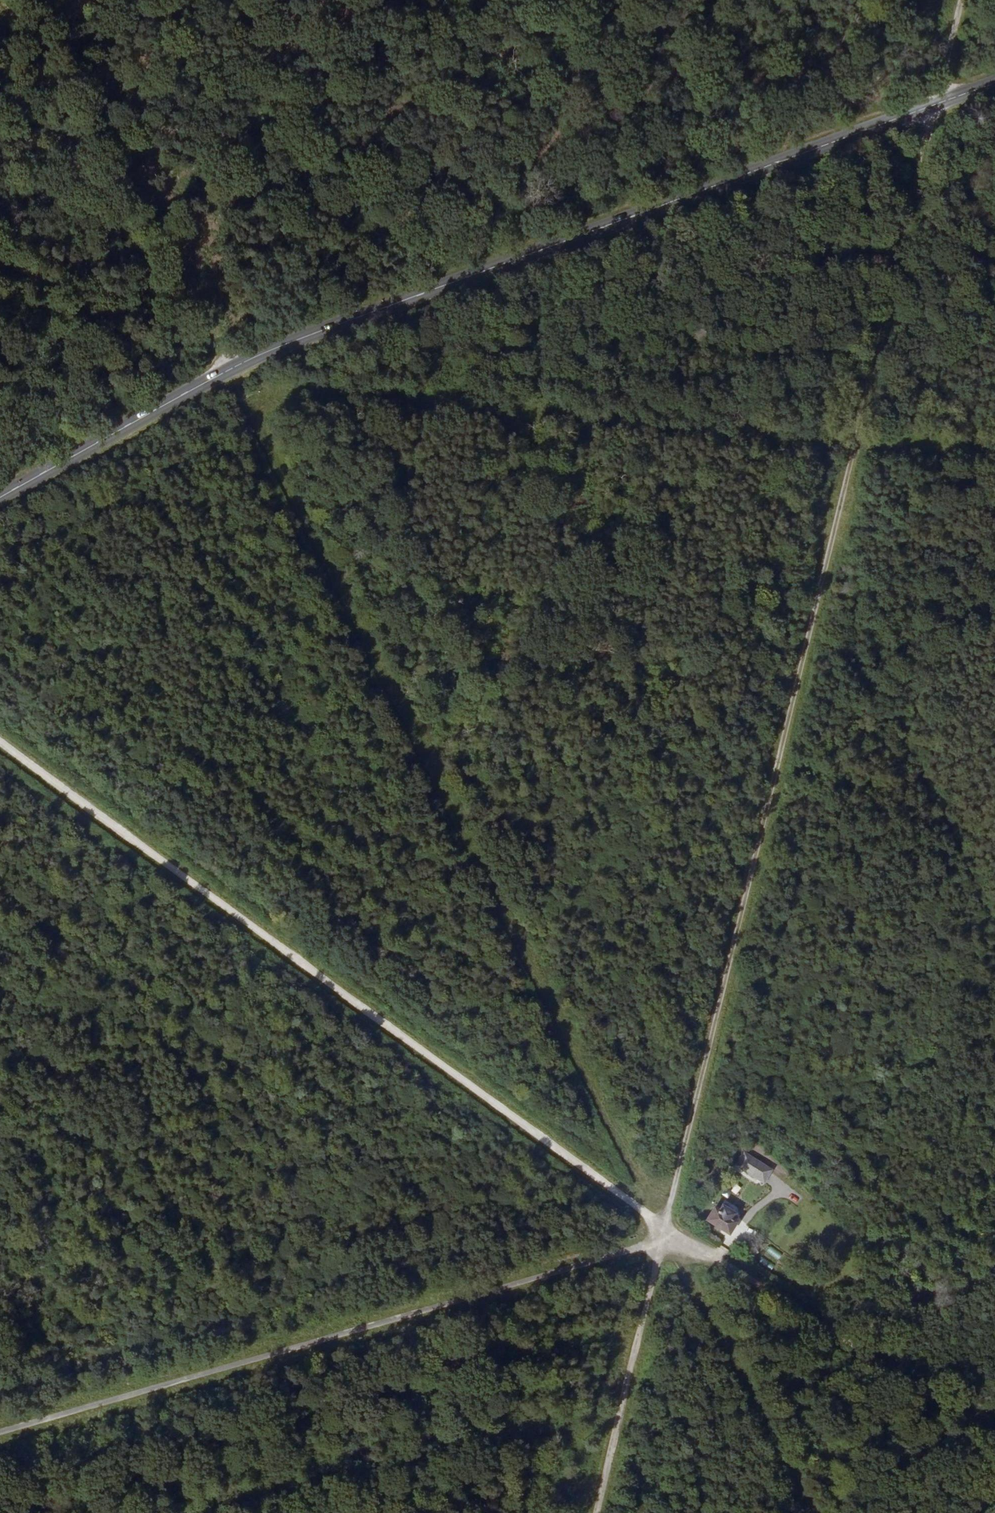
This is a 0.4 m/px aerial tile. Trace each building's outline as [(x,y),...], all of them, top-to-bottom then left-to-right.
[(763,1157),(751,1172),(779,1191),(788,1176),(763,1157)] [(731,1202),(716,1222),(741,1239),(755,1219),(731,1202)] [(690,1252),(684,1254),(689,1265),(695,1263),(690,1252)]
